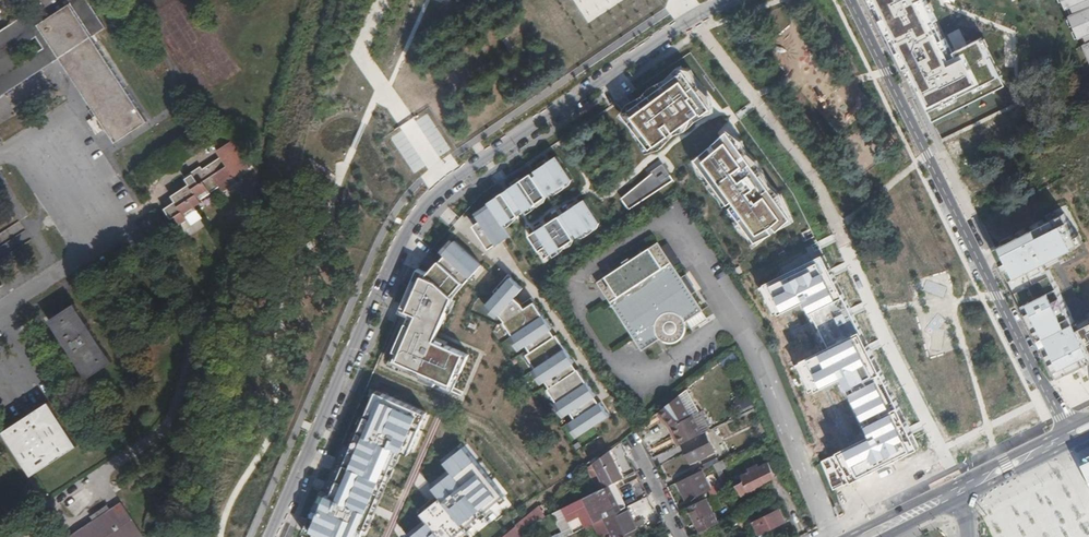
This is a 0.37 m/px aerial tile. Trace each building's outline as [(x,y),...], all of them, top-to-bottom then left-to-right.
[(62,57),(116,142),(148,121),(93,36),(107,27),(89,0),(0,0),(0,97),(62,57)] [(935,121),(1005,85),(983,38),(956,53),(929,0),(879,0),(935,121)] [(1088,58),(1088,0),(1064,0),(1088,58)] [(685,70),(626,114),(652,147),(704,117),(701,113),(710,106),(685,70)] [(728,129),(697,158),(754,243),(779,230),(792,217),(781,193),(771,184),(758,159),(749,152),(743,140),(728,129)] [(187,220),(255,175),(232,140),(217,151),(221,156),(186,179),(189,184),(171,196),(175,202),(165,208),(172,218),(182,212),(187,220)] [(557,156),(507,189),(522,212),(572,178),(557,156)] [(662,164),(623,198),(631,210),(675,181),(662,164)] [(489,202),(491,205),(504,224),(519,214),(504,192),(489,202)] [(585,199),(530,234),(545,258),(600,223),(585,199)] [(504,224),(491,205),(477,214),(482,221),(475,226),(492,250),(512,236),(504,224)] [(1036,227),(1001,245),(1016,276),(1081,244),(1069,220),(1040,234),(1036,227)] [(482,265),(455,242),(429,272),(419,268),(401,312),(409,315),(390,360),(456,388),(469,354),(435,340),(454,296),(482,265)] [(658,243),(599,282),(602,288),(608,297),(634,338),(642,350),(660,339),(661,340),(664,342),(667,343),(670,343),(673,343),(676,342),(679,341),(682,339),(684,337),(685,334),(686,331),(686,328),(686,324),(685,322),(688,321),(693,328),(706,320),(701,312),(702,311),(692,295),(681,278),(658,243)] [(842,295),(823,254),(761,285),(775,313),(779,311),(781,314),(804,301),(810,311),(842,295)] [(567,271),(564,267),(556,272),(559,276),(567,271)] [(555,289),(555,283),(558,278),(552,276),(549,281),(549,288),(555,289)] [(512,278),(488,304),(501,315),(580,435),(611,415),(533,297),(524,304),(516,298),(524,289),(512,278)] [(1049,290),(1028,301),(1061,368),(1088,354),(1088,349),(1075,322),(1067,327),(1049,290)] [(76,303),(51,320),(89,378),(114,362),(76,303)] [(860,331),(802,360),(817,390),(844,377),(851,392),(865,419),(873,434),(840,450),(853,478),(918,447),(860,331)] [(728,368),(739,358),(733,352),(722,362),(728,368)] [(305,531),(319,536),(362,536),(399,449),(411,454),(428,412),(373,389),(329,492),(322,489),(305,531)] [(751,393),(735,398),(739,412),(755,407),(751,393)] [(696,413),(680,394),(677,397),(659,411),(671,425),(691,415),(692,414),(696,413)] [(50,402),(5,432),(34,475),(78,446),(50,402)] [(671,425),(681,444),(682,444),(702,434),(692,414),(691,415),(671,425)] [(716,451),(706,432),(702,434),(682,444),(691,463),(716,451)] [(487,441),(477,452),(487,462),(497,451),(487,441)] [(470,532),(462,523),(504,496),(467,448),(446,462),(453,473),(434,487),(442,498),(422,514),(429,522),(411,536),(463,536),(470,532)] [(606,453),(587,469),(599,491),(607,487),(598,470),(611,463),(615,461),(619,459),(612,449),(606,453)] [(598,470),(607,487),(619,481),(623,479),(615,461),(611,463),(598,470)] [(744,482),(735,486),(741,497),(750,493),(749,491),(777,477),(769,462),(760,467),(758,464),(747,470),(748,473),(741,476),(744,482)] [(710,487),(702,471),(677,483),(686,502),(709,490),(711,489),(710,487)] [(563,509),(575,533),(593,525),(603,520),(606,518),(627,508),(631,506),(619,481),(607,487),(599,491),(563,509)] [(723,481),(710,487),(711,489),(709,490),(712,495),(722,491),(726,488),(723,481)] [(719,522),(707,498),(689,506),(701,531),(716,524),(719,522)] [(71,536),(143,536),(144,536),(122,503),(110,511),(107,507),(91,517),(94,522),(71,536)] [(615,536),(628,536),(630,536),(639,532),(627,508),(606,518),(615,536)] [(786,521),(780,509),(753,523),(759,535),(786,521)] [(533,524),(529,516),(516,527),(518,531),(533,524)] [(606,525),(603,520),(593,525),(595,530),(606,525)] [(518,531),(516,527),(503,536),(521,536),(518,531)]
